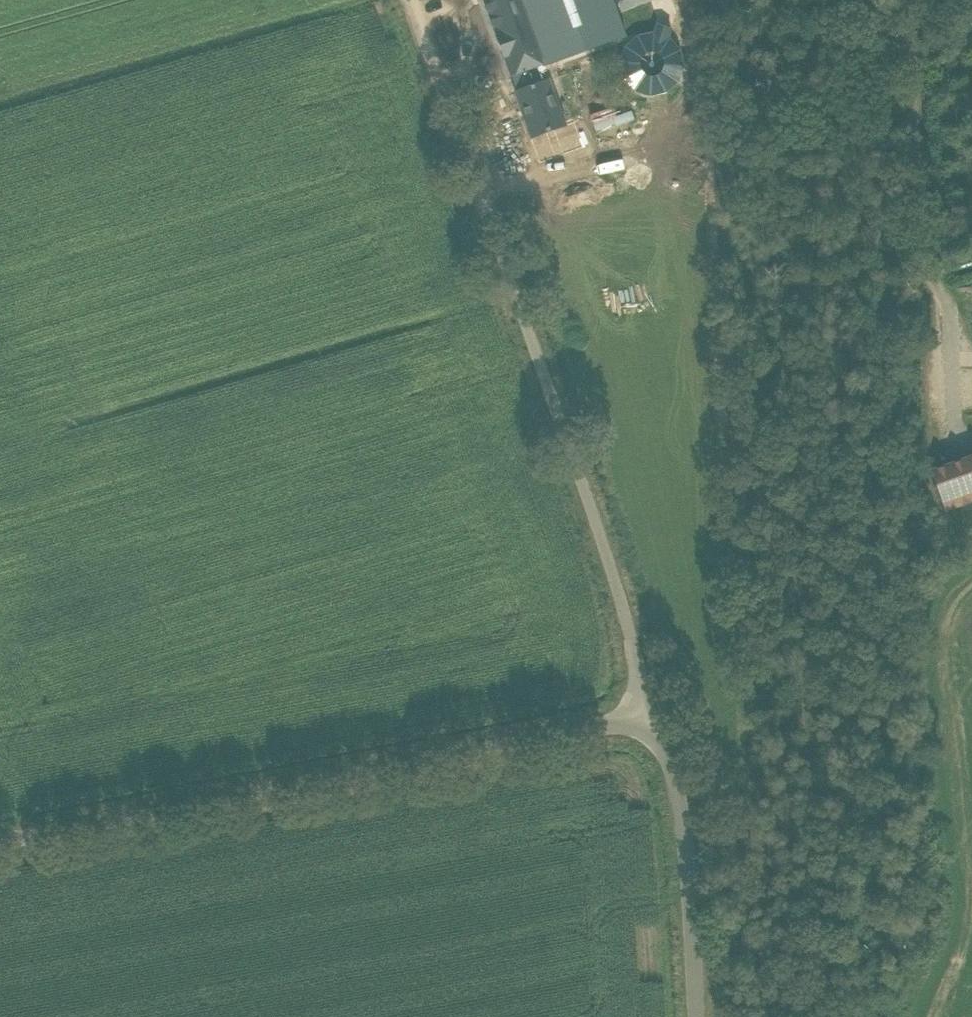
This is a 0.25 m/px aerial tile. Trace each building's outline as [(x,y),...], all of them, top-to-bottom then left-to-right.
[(495,35),(495,36),(503,58),(510,77),(511,76),(514,75),(544,65),(545,66),(626,37),(612,0),(482,0),(495,35)] [(638,67),(616,75),(628,108),(650,100),(638,67)] [(564,125),(547,80),(515,92),(532,137),(564,125)] [(971,503),(971,456),(929,471),(944,513),(971,503)]
